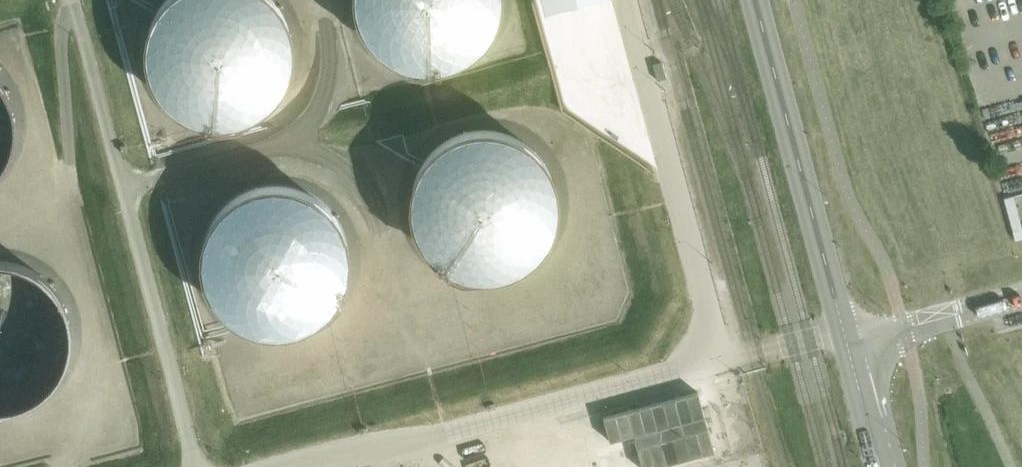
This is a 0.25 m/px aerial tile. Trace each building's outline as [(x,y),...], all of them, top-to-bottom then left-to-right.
[(295,43),(294,32),(291,21),(287,10),(281,1),(280,0),(161,0),(156,8),(151,19),(148,30),(146,41),(146,52),(148,64),(152,74),(157,85),(164,94),(172,102),(181,108),(192,114),(202,117),(214,119),(225,119),(237,118),(247,115),(258,110),(267,103),(276,96),(283,87),(288,77),(292,66),(295,55),(295,43)] [(501,0),(354,0),(354,4),(357,15),(362,25),(368,35),(375,43),(384,51),(394,57),(404,61),(415,64),(427,65),(438,64),(449,62),(460,57),(470,52),(479,45),(486,36),(493,27),(497,16),(500,5),(501,0)] [(666,78),(661,62),(652,64),(657,81),(666,78)] [(15,119),(14,107),(10,95),(5,84),(0,77),(0,165),(7,155),(11,144),(14,132),(15,119)] [(558,216),(560,203),(560,190),(557,177),(552,165),(546,154),(537,144),(527,136),(516,130),(503,126),(490,124),(477,124),(464,126),(452,131),(441,138),(431,146),(423,156),(417,168),(413,180),(411,193),(411,206),(413,219),(418,231),(425,242),(433,252),(444,260),(455,266),(467,270),(480,272),(493,272),(506,270),(518,265),(529,258),(539,250),(547,240),(554,228),(558,216)] [(350,268),(351,258),(351,247),(349,236),(346,226),(341,217),(335,208),(327,200),(319,193),(310,188),(300,184),(289,181),(279,180),(268,180),(257,182),(247,185),(237,190),(229,196),(221,204),(214,212),(209,221),(204,231),(202,241),(201,252),(201,263),(203,273),(206,284),(211,293),(217,302),(224,310),(233,317),(242,322),(252,326),(262,329),(273,330),(284,330),(294,328),(305,324),(314,320),(323,313),(331,306),(338,298),(343,289),(347,279),(350,268)] [(71,325),(69,313),(66,301),(61,291),(54,281),(46,273),(36,266),(26,260),(14,257),(3,255),(0,255),(0,398),(6,398),(18,396),(29,391),(40,385),(49,378),(57,369),(63,359),(67,348),(70,336),(71,325)]
